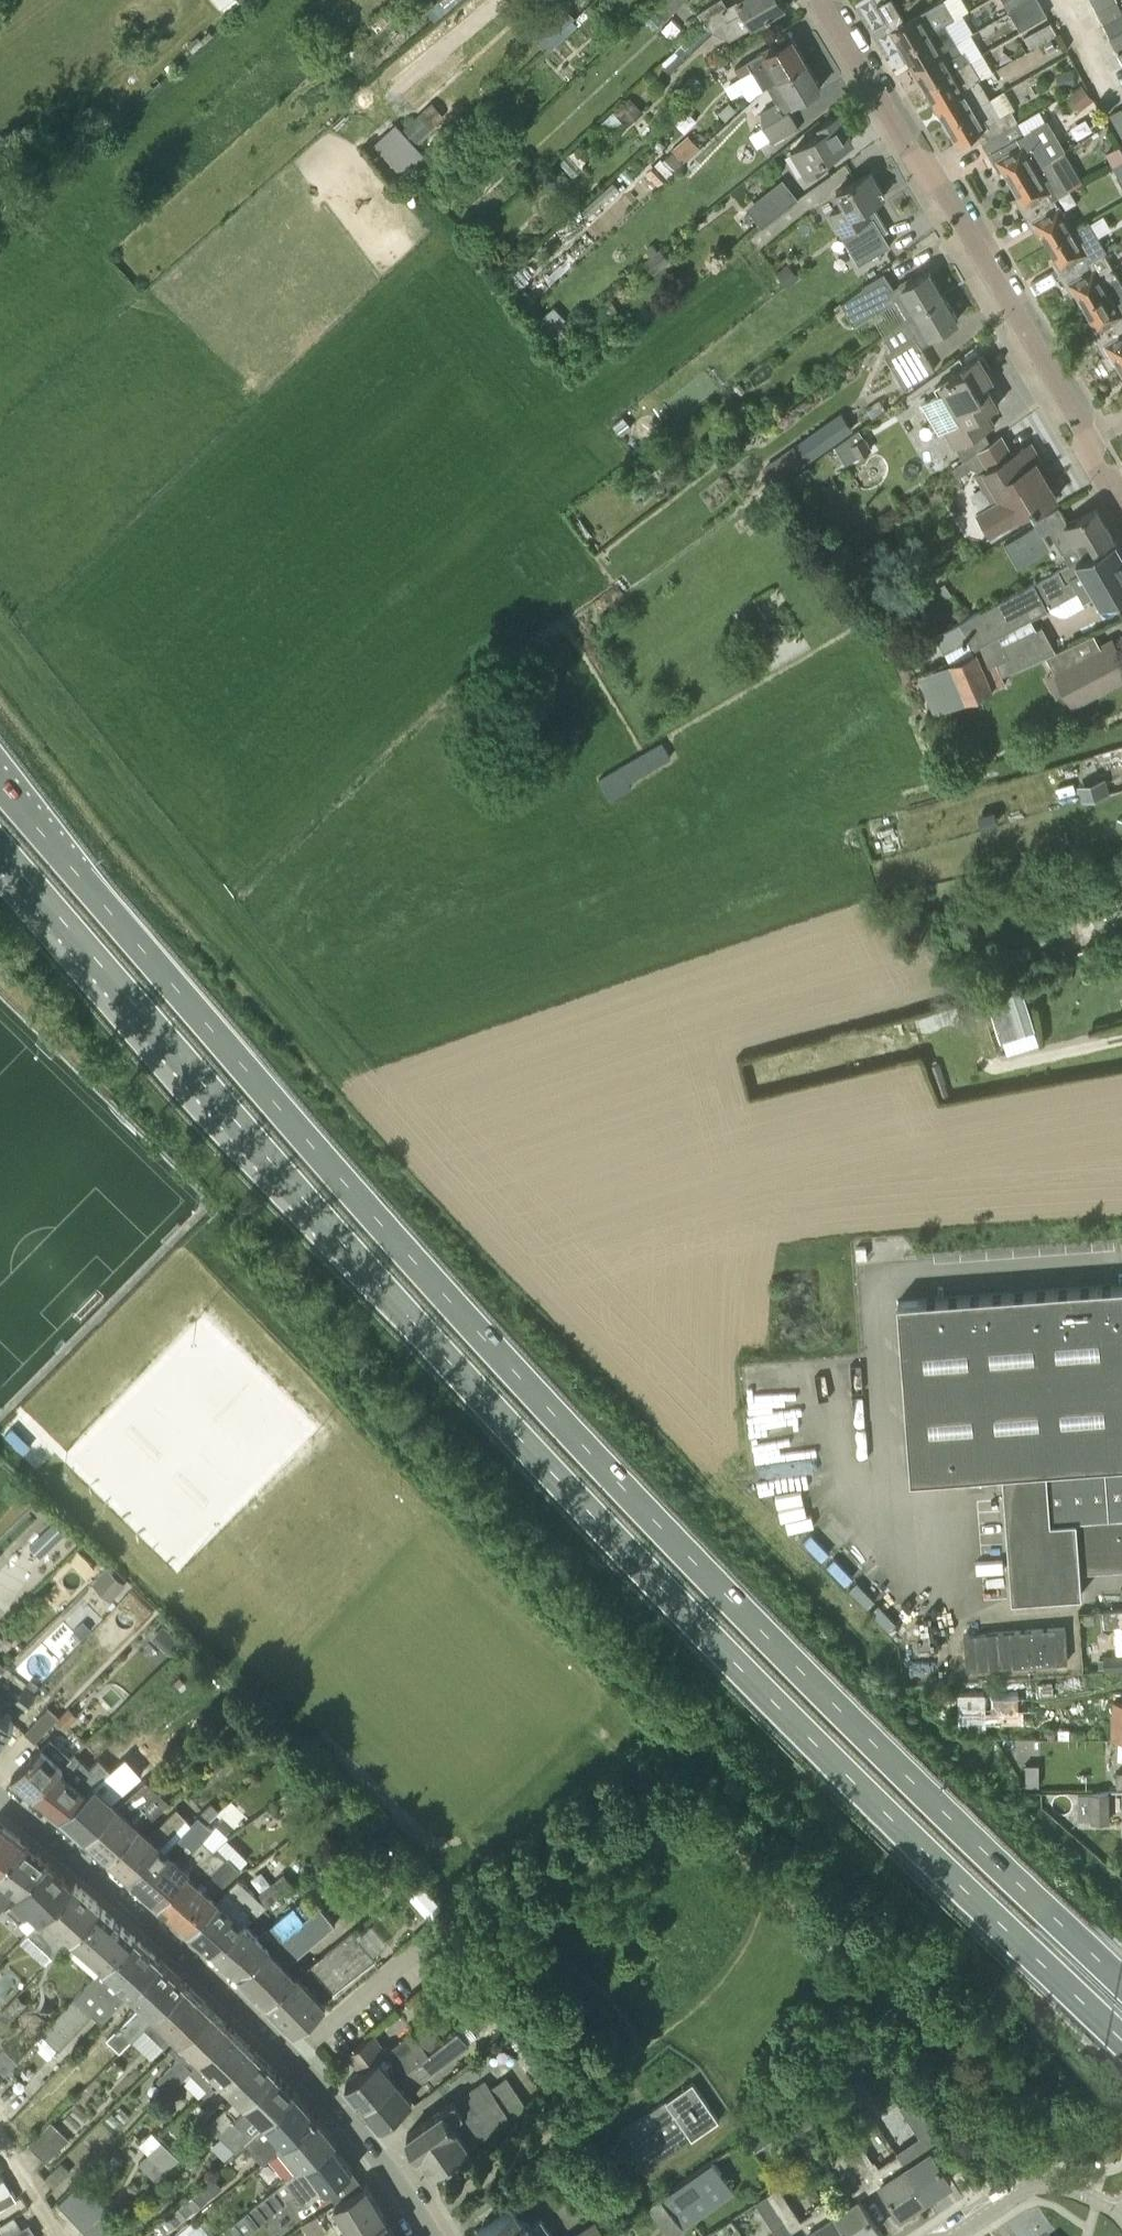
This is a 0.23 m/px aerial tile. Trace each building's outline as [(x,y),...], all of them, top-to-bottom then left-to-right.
[(244,0),(217,0),(222,7),(223,5),(228,12),(242,0),(243,1),(244,0)] [(561,0),(559,0),(528,28),(544,45),(575,16),(561,0)] [(655,6),(666,18),(685,0),(661,0),(655,6)] [(781,0),(736,0),(728,5),(725,0),(718,0),(698,12),(705,21),(686,38),(687,40),(678,48),(662,62),(670,71),(686,57),(714,31),(714,30),(722,25),(730,37),(784,5),(781,0)] [(905,20),(894,0),(884,0),(877,4),(891,28),(905,20)] [(947,23),(955,18),(945,0),(939,0),(905,20),(891,28),(903,48),(941,26),(947,23)] [(1024,0),(1005,0),(1009,8),(1024,0)] [(1043,5),(1041,0),(1025,0),(1013,8),(1020,19),(1043,5)] [(1118,1),(1117,0),(1093,0),(1098,11),(1118,1)] [(1121,16),(1121,9),(1118,1),(1098,11),(1105,24),(1121,16)] [(1121,32),(1121,16),(1105,24),(1112,37),(1121,32)] [(225,24),(221,20),(216,24),(220,28),(225,24)] [(1031,48),(1057,34),(1050,21),(1024,36),(1031,48)] [(957,43),(960,41),(960,40),(958,42),(947,23),(941,26),(903,48),(914,67),(957,43)] [(1112,37),(1117,48),(1121,46),(1121,32),(1112,37)] [(1045,41),(1050,50),(1056,46),(1051,37),(1045,41)] [(770,85),(807,63),(793,38),(778,46),(776,43),(736,66),(742,78),(758,69),(768,86),(770,85)] [(925,87),(971,60),(960,41),(957,43),(914,67),(925,87)] [(936,104),(979,79),(982,77),(971,60),(925,87),(936,104)] [(770,85),(768,86),(777,102),(761,111),(763,125),(749,133),(757,149),(771,141),(774,145),(800,129),(789,109),(808,98),(806,95),(821,87),(807,63),(770,85)] [(1073,68),(1056,71),(1058,85),(1075,83),(1073,68)] [(947,124),(991,99),(979,79),(936,104),(947,124)] [(1094,98),(1082,83),(1068,94),(1080,109),(1094,98)] [(628,125),(644,110),(631,95),(615,110),(614,109),(595,128),(605,139),(623,120),(628,125)] [(984,143),(1019,123),(1011,109),(1001,115),(991,99),(947,124),(958,143),(977,131),(984,143)] [(1110,114),(1121,136),(1121,107),(1110,114)] [(434,129),(419,113),(404,127),(419,143),(434,129)] [(808,172),(827,161),(825,156),(853,139),(838,115),(820,125),(824,131),(794,149),(808,172)] [(1038,166),(1052,157),(1067,149),(1049,117),(1024,131),(1019,123),(984,143),(997,165),(1001,163),(1012,182),(1038,166)] [(684,160),(701,145),(689,133),(672,148),(684,160)] [(683,161),(673,150),(664,158),(662,157),(647,171),(659,183),(683,161)] [(1048,203),(1055,200),(1053,198),(1070,188),(1052,157),(1038,166),(1012,182),(1022,200),(1019,202),(1027,216),(1048,203)] [(841,236),(875,216),(868,204),(885,195),(871,170),(835,189),(844,205),(829,213),(841,236)] [(763,225),(799,196),(784,177),(747,206),(763,225)] [(589,215),(620,186),(614,179),(583,208),(589,215)] [(1073,230),(1090,220),(1089,217),(1073,226),(1060,204),(1058,205),(1055,200),(1048,203),(1027,216),(1031,223),(1035,221),(1048,244),(1073,230)] [(1090,261),(1105,252),(1108,250),(1090,220),(1073,230),(1048,244),(1058,262),(1055,264),(1062,277),(1090,261)] [(651,254),(658,249),(653,242),(645,248),(651,254)] [(658,249),(651,254),(644,260),(655,272),(671,259),(660,247),(658,249)] [(1121,283),(1121,282),(1113,267),(1105,252),(1090,261),(1062,277),(1070,289),(1073,287),(1084,306),(1112,289),(1121,283)] [(788,262),(777,271),(788,285),(799,276),(788,262)] [(532,274),(523,264),(504,281),(513,291),(532,274)] [(907,314),(944,294),(930,270),(915,279),(913,276),(893,287),(885,272),(864,284),(865,285),(842,302),(854,324),(895,300),(904,316),(907,314)] [(1121,325),(1121,316),(1121,283),(1112,289),(1084,306),(1095,323),(1091,325),(1099,338),(1121,325)] [(907,314),(904,316),(884,333),(892,347),(891,348),(892,350),(886,354),(891,362),(903,385),(935,368),(922,344),(945,331),(943,327),(958,319),(944,294),(907,314)] [(566,318),(554,305),(537,320),(548,334),(566,318)] [(1121,367),(1121,325),(1099,338),(1105,349),(1108,347),(1121,368),(1121,367)] [(993,377),(979,354),(963,363),(966,368),(940,384),(943,389),(922,402),(940,432),(944,429),(955,448),(956,448),(964,460),(990,441),(984,430),(995,424),(987,411),(999,404),(986,382),(993,377)] [(623,415),(613,424),(621,433),(631,425),(623,415)] [(809,460),(838,440),(825,422),(796,443),(809,460)] [(873,446),(860,426),(837,443),(847,461),(873,446)] [(977,512),(991,536),(1057,496),(1049,482),(1053,479),(1031,442),(1012,453),(1001,434),(990,441),(964,460),(953,467),(958,475),(976,464),(980,471),(976,474),(992,500),(996,498),(997,500),(977,512)] [(778,482),(807,461),(795,444),(766,465),(778,482)] [(1069,565),(1115,540),(1097,507),(1069,522),(1060,505),(1034,520),(1041,533),(1050,529),(1069,565)] [(574,521),(585,538),(592,534),(580,517),(574,521)] [(1055,653),(1042,624),(1012,638),(1007,629),(1049,607),(1048,605),(1077,589),(1084,601),(1096,595),(1100,604),(1121,593),(1121,552),(1115,540),(1069,565),(961,622),(934,635),(937,640),(940,646),(943,645),(946,651),(969,639),(976,651),(982,666),(996,661),(1003,675),(1048,656),(1055,653)] [(946,582),(939,586),(945,597),(953,593),(946,582)] [(766,614),(756,599),(736,613),(746,628),(766,614)] [(771,649),(781,642),(774,632),(764,638),(771,649)] [(1055,653),(1048,656),(1074,705),(1121,679),(1121,655),(1115,641),(1081,659),(1073,645),(1055,653)] [(1006,683),(1003,675),(996,661),(982,666),(976,651),(951,660),(919,674),(935,712),(1006,683)] [(629,781),(671,757),(661,740),(596,777),(609,800),(632,787),(629,781)] [(1083,799),(1110,791),(1106,776),(1078,784),(1083,799)] [(1092,917),(1079,921),(1084,937),(1096,934),(1092,917)] [(1006,994),(1019,1033),(1036,1028),(1023,988),(1006,994)] [(931,1011),(936,1026),(960,1019),(956,1004),(947,1006),(931,1011)] [(931,1011),(916,1015),(921,1031),(936,1026),(931,1011)] [(912,1478),(1004,1471),(1013,1598),(1083,1592),(1082,1571),(1121,1568),(1121,1283),(898,1300),(912,1478)] [(65,1531),(54,1519),(29,1544),(40,1556),(65,1531)] [(111,1599),(126,1583),(108,1565),(92,1581),(111,1599)] [(1103,1610),(1104,1625),(1116,1625),(1117,1651),(1121,1651),(1121,1609),(1103,1610)] [(1065,1627),(965,1635),(967,1668),(1068,1660),(1065,1627)] [(186,1681),(179,1673),(173,1678),(180,1686),(186,1681)] [(24,1710),(37,1694),(26,1686),(14,1702),(24,1710)] [(12,1700),(0,1690),(0,1707),(12,1700)] [(959,1727),(986,1726),(985,1693),(958,1694),(959,1727)] [(1112,1699),(1110,1735),(1121,1736),(1121,1699),(1112,1699)] [(66,1728),(79,1714),(70,1705),(57,1719),(66,1728)] [(15,1722),(0,1711),(0,1741),(15,1722)] [(63,1763),(72,1755),(51,1736),(43,1744),(12,1775),(33,1792),(63,1763)] [(100,1776),(111,1768),(100,1757),(91,1766),(76,1752),(72,1755),(63,1763),(33,1792),(60,1812),(100,1776)] [(302,1761),(289,1771),(296,1780),(309,1770),(302,1761)] [(121,1798),(145,1776),(131,1762),(103,1788),(96,1782),(101,1777),(111,1768),(100,1776),(60,1812),(62,1813),(61,1814),(85,1834),(121,1798)] [(142,1822),(144,1824),(170,1800),(159,1790),(145,1776),(121,1798),(85,1834),(108,1854),(137,1822),(140,1824),(142,1822)] [(1111,1821),(1111,1791),(1097,1791),(1090,1792),(1090,1795),(1082,1795),(1082,1815),(1086,1815),(1086,1821),(1091,1821),(1091,1822),(1111,1821)] [(212,1801),(199,1814),(207,1821),(220,1810),(212,1801)] [(155,1860),(169,1846),(166,1842),(189,1819),(177,1806),(152,1832),(144,1824),(142,1822),(140,1824),(137,1822),(108,1854),(114,1859),(123,1869),(136,1880),(154,1859),(155,1860)] [(213,1827),(207,1821),(199,1814),(169,1846),(155,1860),(154,1859),(136,1880),(152,1894),(153,1894),(158,1899),(188,1865),(212,1846),(204,1838),(213,1827)] [(298,1824),(289,1814),(281,1821),(290,1832),(298,1824)] [(22,1840),(0,1823),(0,1862),(22,1840)] [(0,1862),(0,1911),(3,1908),(6,1905),(48,1861),(22,1840),(0,1862)] [(189,1926),(220,1896),(215,1892),(241,1866),(234,1860),(229,1855),(214,1848),(212,1846),(188,1865),(158,1899),(153,1894),(152,1894),(189,1926)] [(40,1920),(76,1884),(48,1861),(6,1905),(20,1919),(30,1910),(40,1920)] [(213,1948),(247,1920),(279,1895),(293,1883),(284,1871),(257,1894),(239,1878),(220,1896),(189,1926),(213,1948)] [(71,1938),(101,1906),(76,1884),(40,1920),(20,1942),(44,1963),(63,1946),(71,1938)] [(304,1918),(318,1907),(311,1898),(303,1898),(295,1905),(261,1933),(247,1920),(213,1948),(215,1949),(239,1970),(304,1917),(304,1918)] [(267,1999),(300,1971),(299,1970),(297,1971),(286,1960),(331,1924),(335,1921),(321,1904),(318,1907),(304,1918),(304,1917),(239,1970),(240,1970),(239,1971),(267,1999)] [(101,1906),(71,1938),(104,1969),(134,1936),(101,1906)] [(300,1971),(267,1999),(298,2029),(329,2003),(326,2000),(336,1991),(335,1990),(359,1970),(374,1957),(352,1931),(336,1943),(300,1971)] [(134,1936),(104,1969),(97,1977),(91,1984),(75,1998),(42,2034),(44,2035),(61,2051),(94,2014),(102,2020),(127,1996),(121,1990),(124,1987),(130,1993),(161,1961),(137,1938),(134,1936)] [(121,2051),(145,2026),(185,1984),(161,1961),(130,1993),(142,2005),(108,2038),(116,2046),(121,2051)] [(180,2040),(211,2009),(192,1991),(185,1984),(145,2026),(165,2045),(175,2034),(180,2040)] [(200,2059),(230,2028),(211,2009),(180,2040),(171,2049),(178,2056),(157,2078),(170,2090),(189,2070),(200,2059)] [(544,2018),(514,2040),(532,2066),(563,2044),(544,2018)] [(347,2081),(362,2100),(425,2049),(442,2037),(429,2021),(414,2033),(412,2029),(389,2046),(375,2029),(349,2051),(362,2068),(347,2081)] [(425,2049),(362,2100),(382,2123),(416,2096),(408,2088),(440,2064),(469,2041),(458,2026),(443,2038),(442,2037),(425,2049)] [(225,2084),(256,2053),(230,2028),(200,2059),(189,2070),(207,2087),(218,2077),(225,2084)] [(18,2058),(3,2045),(0,2049),(0,2066),(5,2071),(18,2058)] [(227,2129),(280,2076),(256,2053),(225,2084),(235,2095),(208,2122),(215,2129),(221,2135),(227,2129)] [(527,2106),(507,2075),(490,2087),(495,2093),(467,2114),(455,2098),(445,2105),(445,2106),(407,2133),(434,2170),(473,2144),(472,2142),(527,2106)] [(647,2165),(719,2112),(692,2075),(620,2127),(647,2165)] [(271,2128),(301,2097),(280,2076),(227,2129),(221,2135),(238,2149),(245,2140),(249,2145),(265,2131),(270,2127),(271,2128)] [(824,2082),(817,2086),(813,2088),(814,2088),(820,2100),(831,2094),(824,2082)] [(279,2151),(319,2118),(301,2097),(271,2128),(270,2127),(265,2131),(249,2145),(264,2163),(278,2150),(279,2151)] [(295,2172),(334,2143),(333,2142),(338,2140),(319,2118),(279,2151),(295,2172)] [(33,2141),(29,2144),(47,2161),(70,2137),(53,2120),(51,2122),(33,2141)] [(905,2163),(899,2154),(880,2165),(876,2159),(874,2160),(857,2135),(841,2145),(870,2190),(882,2182),(902,2213),(926,2196),(905,2163)] [(169,2165),(181,2156),(170,2142),(158,2151),(169,2165)] [(295,2172),(296,2172),(245,2213),(231,2224),(239,2235),(245,2235),(261,2224),(287,2203),(286,2199),(295,2193),(304,2206),(353,2170),(334,2143),(295,2172)] [(870,2190),(841,2145),(829,2153),(857,2195),(833,2211),(825,2199),(824,2200),(849,2235),(867,2235),(880,2228),(860,2197),(870,2190)] [(905,2163),(926,2196),(952,2179),(931,2146),(905,2163)] [(687,2228),(685,2224),(735,2190),(712,2157),(646,2202),(670,2235),(675,2235),(687,2228)] [(54,2186),(71,2170),(62,2160),(45,2176),(54,2186)] [(0,2179),(0,2208),(16,2197),(12,2190),(11,2189),(4,2177),(3,2177),(0,2179)] [(85,2228),(108,2208),(83,2179),(60,2203),(85,2228)] [(824,2200),(812,2208),(814,2211),(802,2218),(779,2185),(768,2193),(792,2231),(803,2224),(807,2228),(812,2235),(849,2235),(824,2200)] [(346,2224),(353,2235),(356,2235),(386,2219),(366,2186),(335,2205),(346,2224)] [(194,2210),(207,2198),(199,2188),(173,2211),(180,2219),(193,2208),(194,2210)] [(792,2231),(768,2193),(757,2201),(774,2228),(779,2235),(784,2235),(792,2231)] [(555,2235),(542,2215),(530,2224),(516,2203),(478,2229),(477,2229),(482,2235),(554,2235),(555,2235)] [(326,2231),(316,2215),(301,2224),(308,2235),(316,2235),(326,2231)] [(21,2226),(14,2216),(0,2225),(0,2234),(1,2235),(7,2235),(21,2226)] [(387,2218),(386,2219),(356,2235),(397,2235),(387,2218)] [(605,2232),(597,2219),(571,2235),(599,2235),(605,2232)] [(37,2234),(29,2222),(21,2226),(7,2235),(34,2235),(37,2234)]
